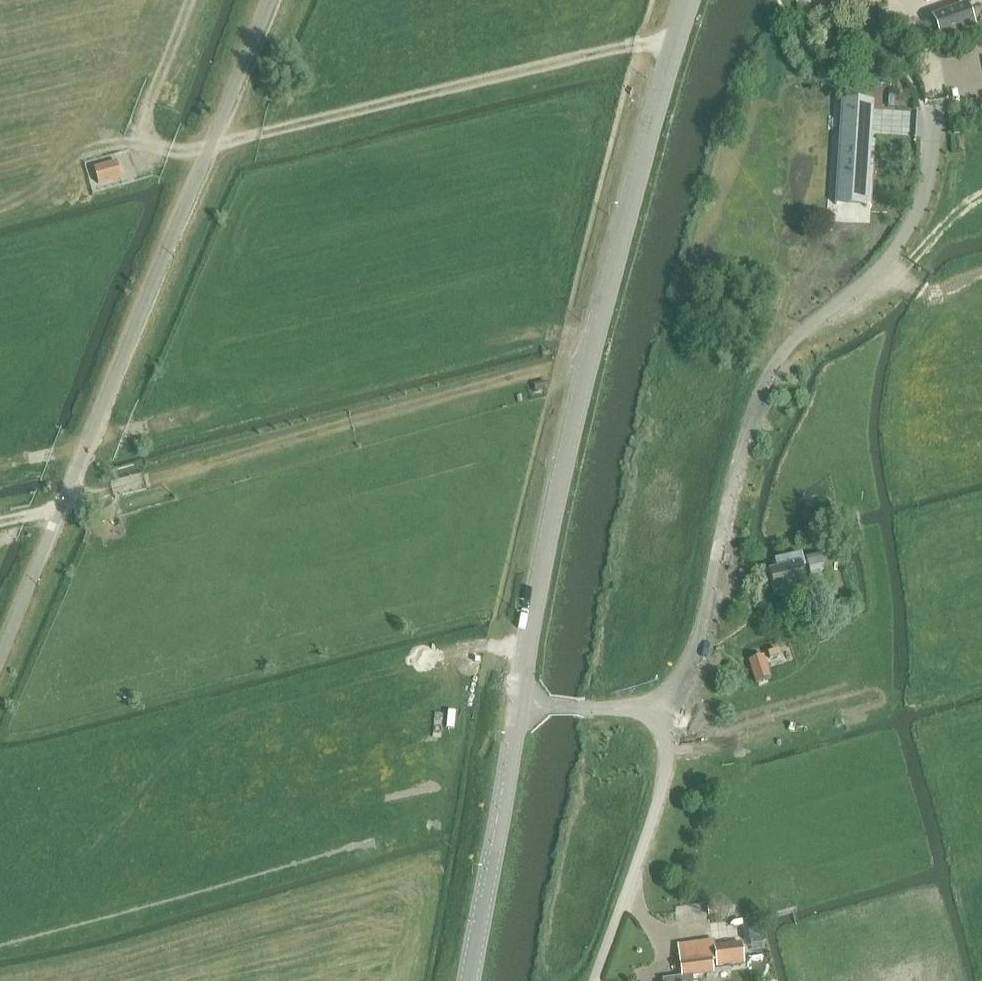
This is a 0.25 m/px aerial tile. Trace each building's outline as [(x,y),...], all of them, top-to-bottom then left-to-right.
[(941,41),(974,29),(966,7),(933,19),(941,41)] [(879,104),(893,105),(894,84),(879,83),(879,104)] [(835,211),(867,213),(874,111),(841,109),(835,211)] [(99,187),(122,181),(117,163),(94,169),(99,187)] [(808,576),(812,590),(822,588),(818,573),(822,572),(818,553),(804,556),(808,576)] [(774,596),(805,588),(800,569),(804,568),(800,556),(794,557),(793,555),(780,558),(784,572),(769,576),(774,596)] [(763,657),(752,661),(749,662),(756,684),(770,679),(768,673),(763,657)] [(741,945),(713,948),(716,970),(744,966),(741,945)] [(691,979),(713,976),(711,959),(682,963),(684,979),(669,980),(692,980),(691,979)]
